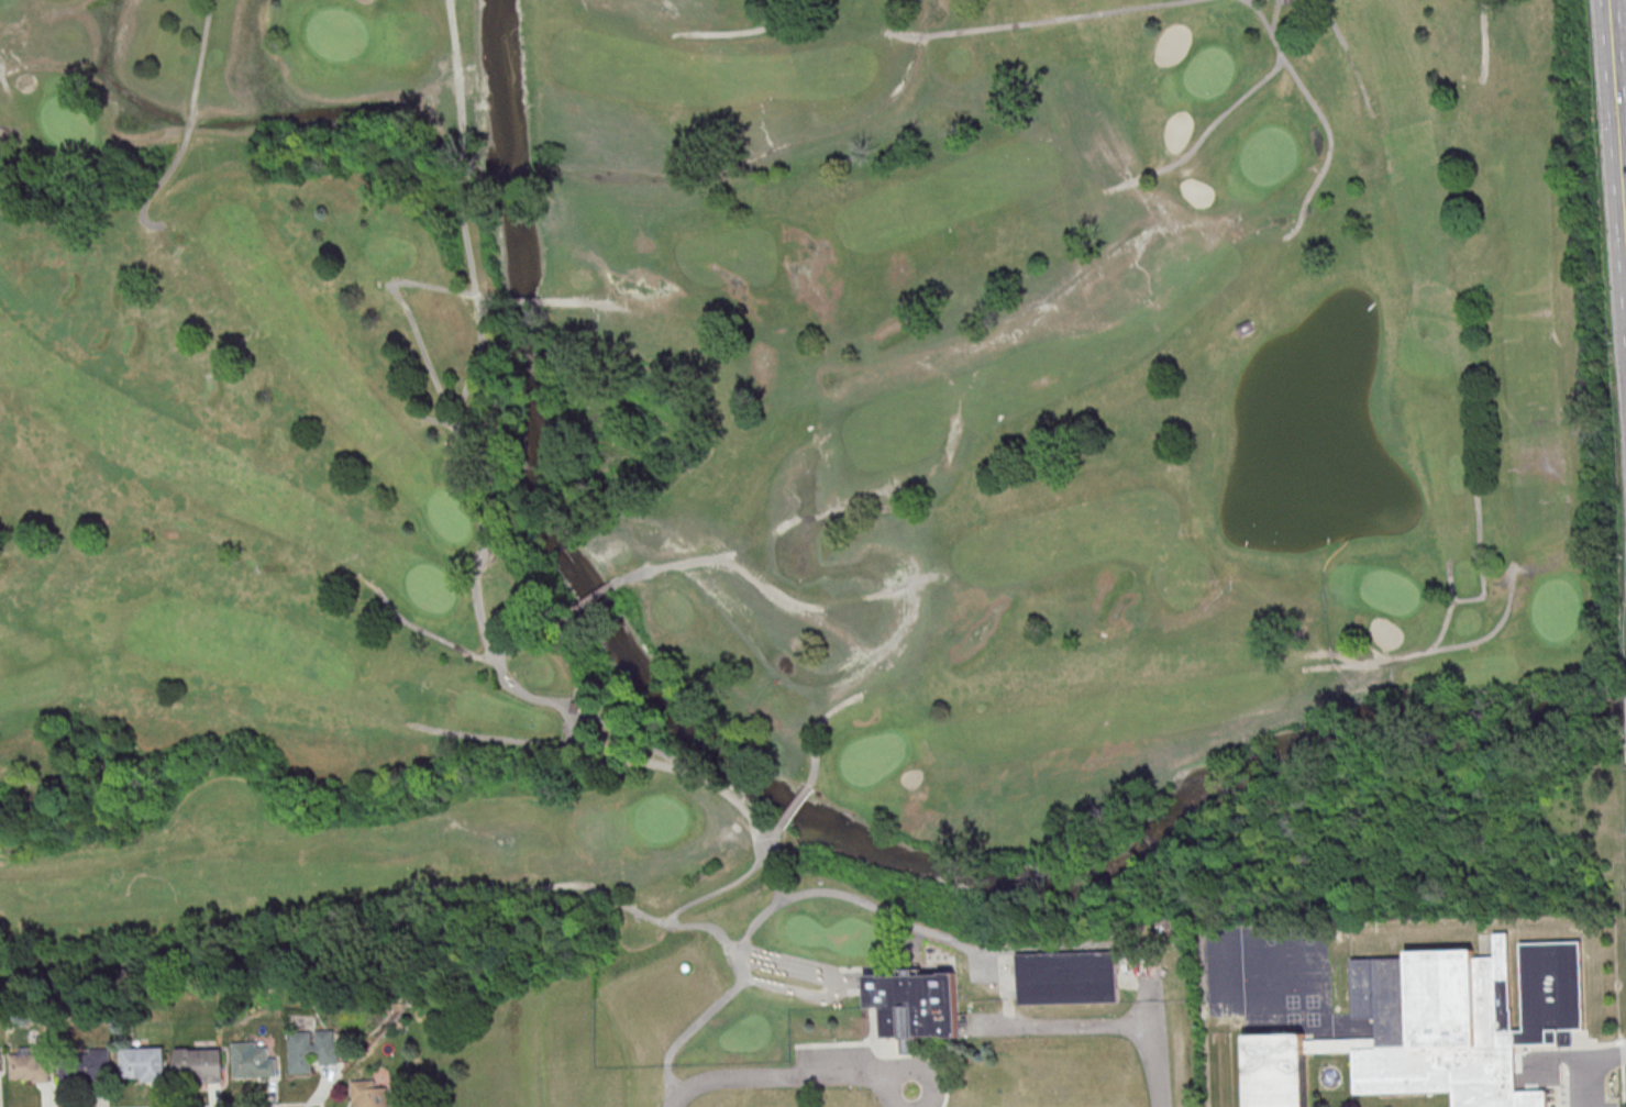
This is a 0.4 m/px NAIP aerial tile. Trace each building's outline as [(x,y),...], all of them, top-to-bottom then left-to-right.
[(1545,1089),(1545,1106),(1452,1106),(1451,1091),(1352,1094),(1350,1052),(1298,1053),(1300,1106),(1241,1106),(1239,1036),(1297,1034),(1297,1040),(1374,1038),(1373,1018),(1350,1018),(1349,960),(1402,957),(1402,953),(1468,951),(1468,955),(1493,955),(1492,933),(1504,933),(1506,1031),(1519,1030),(1517,942),(1578,941),(1580,1030),(1569,1031),(1570,1044),(1513,1045),(1514,1091),(1545,1089)] [(1021,1006),(1020,954),(1119,952),(1120,1003),(1021,1006)] [(871,1009),(870,976),(885,975),(885,977),(904,976),(904,971),(926,970),(927,976),(945,975),(945,974),(961,974),(963,1039),(947,1039),(947,1037),(918,1038),(919,1053),(905,1054),(904,1038),(887,1039),(886,1008),(871,1009)] [(290,1074),(313,1074),(313,1063),(339,1063),(339,1031),(290,1031),(290,1074)] [(164,1081),(164,1048),(120,1048),(120,1081),(164,1081)] [(269,1057),(269,1049),(236,1049),(236,1077),(277,1077),(277,1057),(269,1057)] [(112,1080),(112,1050),(62,1050),(62,1080),(112,1080)] [(175,1081),(224,1081),(224,1050),(175,1050),(175,1081)] [(11,1053),(11,1082),(50,1082),(50,1061),(39,1061),(39,1053),(11,1053)] [(354,1106),(390,1106),(390,1088),(377,1089),(376,1081),(353,1081),(354,1106)]
